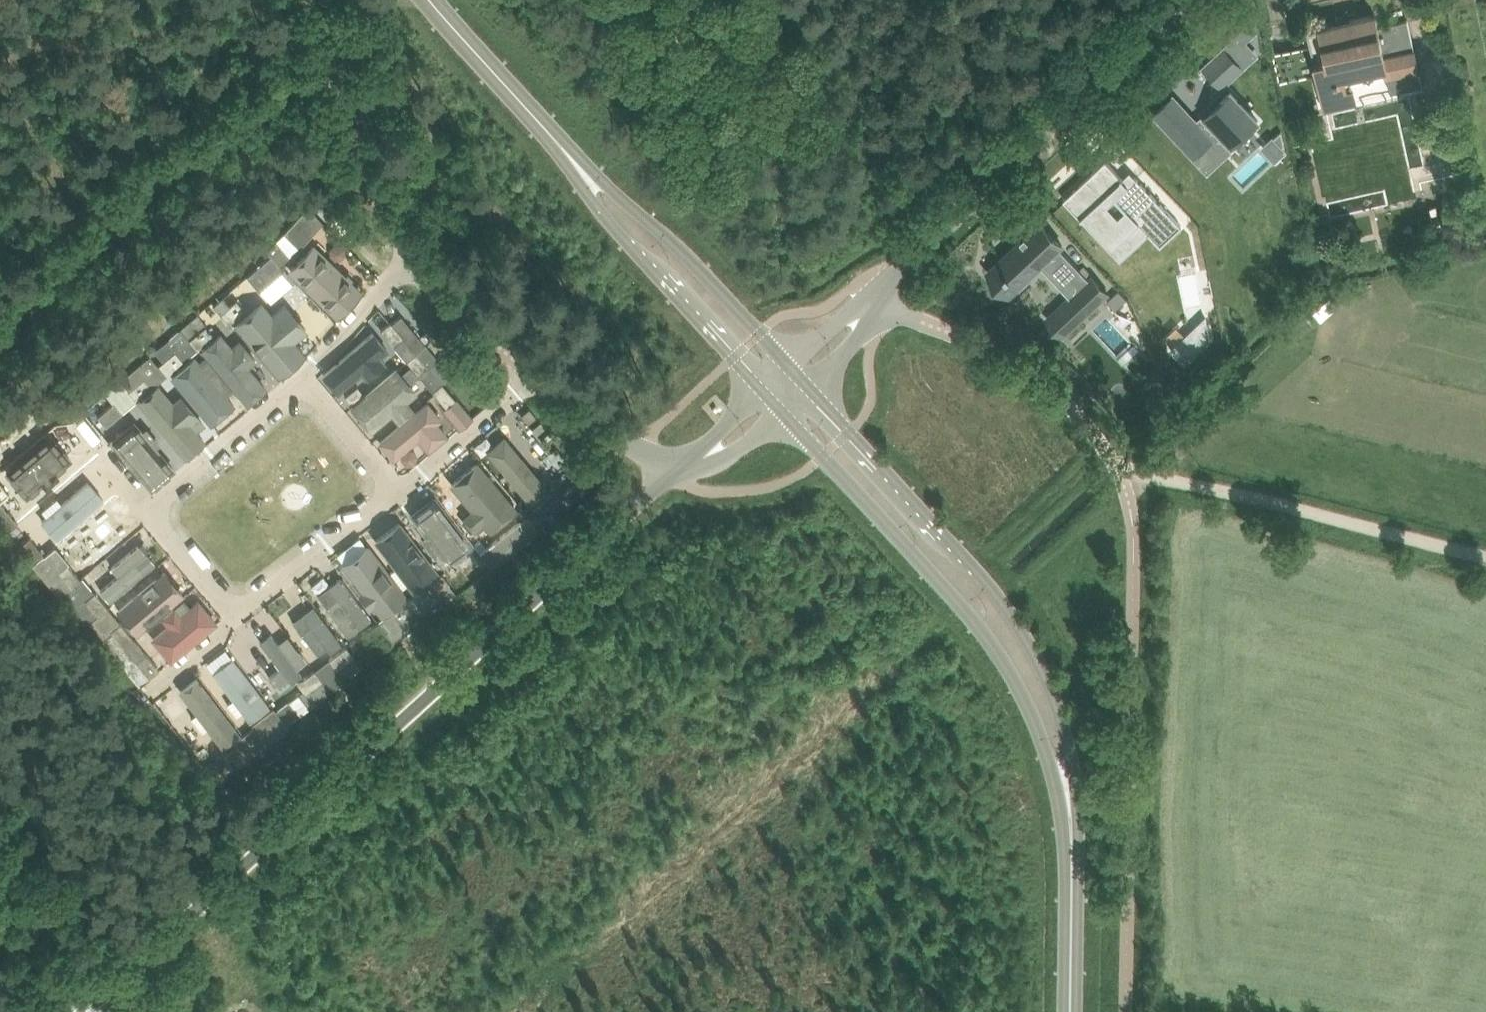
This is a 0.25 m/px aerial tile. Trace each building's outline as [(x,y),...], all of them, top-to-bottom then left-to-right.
[(1307,37),(1303,34),(1304,42),(1310,46),(1311,46),(1311,48),(1325,45),(1328,61),(1315,64),(1318,77),(1321,91),(1323,100),(1341,97),(1351,83),(1352,82),(1350,75),(1357,74),(1364,78),(1374,76),(1378,69),(1386,74),(1391,93),(1422,86),(1407,20),(1378,27),(1375,14),(1307,29),(1309,35),(1309,36),(1307,37)] [(1238,37),(1224,50),(1225,51),(1226,50),(1241,66),(1240,67),(1241,68),(1255,55),(1239,37),(1238,37)] [(1174,97),(1156,113),(1195,155),(1212,140),(1220,149),(1229,141),(1240,152),(1241,151),(1234,144),(1258,121),(1232,92),(1199,124),(1174,97)] [(1282,131),(1269,143),(1284,160),(1285,159),(1280,154),(1286,149),(1282,131)] [(1182,226),(1136,176),(1129,183),(1124,179),(1107,160),(1065,199),(1083,218),(1086,216),(1114,246),(1139,222),(1161,245),(1182,226)] [(323,220),(309,206),(285,232),(299,246),(323,220)] [(1022,239),(989,270),(990,271),(999,263),(1007,271),(1006,273),(1009,277),(1011,275),(1019,284),(1020,285),(1041,265),(1070,296),(1049,316),(1065,334),(1109,293),(1092,275),(1090,278),(1060,247),(1063,244),(1041,221),(1026,235),(1026,234),(1022,239)] [(270,252),(281,264),(291,256),(280,243),(270,252)] [(358,296),(311,248),(285,273),(332,322),(358,296)] [(271,256),(247,276),(260,291),(284,271),(271,256)] [(1120,290),(1109,301),(1117,310),(1129,299),(1120,290)] [(244,309),(229,291),(214,304),(229,322),(244,309)] [(293,345),(306,334),(282,307),(269,319),(258,306),(232,328),(278,382),(304,359),(293,345)] [(183,329),(199,348),(215,335),(198,315),(182,328),(183,329)] [(413,348),(427,337),(411,317),(397,328),(413,348)] [(1207,317),(1172,349),(1186,364),(1212,340),(1207,317)] [(413,348),(393,325),(390,322),(381,330),(404,356),(413,348)] [(183,329),(182,328),(167,341),(184,361),(199,348),(183,329)] [(243,408),(266,390),(222,335),(199,354),(243,408)] [(331,377),(346,392),(387,358),(373,340),(331,377)] [(167,341),(150,356),(167,376),(184,361),(167,341)] [(426,344),(416,352),(407,360),(420,376),(433,391),(442,383),(452,375),(426,344)] [(138,400),(167,376),(150,356),(123,378),(132,388),(130,390),(138,400)] [(212,426),(235,408),(198,362),(175,380),(212,426)] [(367,437),(417,395),(394,370),(345,413),(367,437)] [(456,399),(442,383),(433,391),(446,407),(456,399)] [(123,413),(106,393),(91,406),(107,426),(123,413)] [(151,414),(188,456),(209,437),(172,395),(151,414)] [(472,418),(456,399),(443,410),(459,429),(472,418)] [(411,472),(454,434),(426,400),(373,444),(395,470),(397,472),(400,474),(402,474),(406,474),(408,473),(411,472)] [(521,416),(528,424),(536,417),(530,409),(521,416)] [(110,443),(152,491),(174,472),(133,424),(110,443)] [(60,451),(48,437),(0,477),(0,483),(9,493),(60,451)] [(477,459),(515,509),(533,496),(494,445),(477,459)] [(511,511),(470,468),(450,488),(491,530),(511,511)] [(590,486),(582,476),(566,490),(574,500),(590,486)] [(41,523),(58,543),(103,502),(85,483),(41,523)] [(8,532),(18,523),(0,502),(0,523),(8,532)] [(465,544),(435,505),(418,519),(448,558),(465,544)] [(539,527),(531,518),(482,555),(481,556),(491,568),(492,568),(536,534),(539,527)] [(413,585),(438,564),(399,519),(375,539),(413,585)] [(87,575),(123,542),(107,523),(70,556),(87,575)] [(30,537),(20,546),(34,563),(44,554),(30,537)] [(150,566),(132,548),(96,581),(113,600),(150,566)] [(380,613),(400,597),(359,548),(339,565),(380,613)] [(465,571),(482,558),(474,549),(458,561),(465,571)] [(57,572),(70,588),(74,585),(79,579),(67,564),(57,572)] [(433,595),(449,583),(442,573),(426,586),(433,595)] [(92,595),(79,579),(74,585),(86,600),(99,616),(108,608),(95,593),(92,595)] [(123,617),(142,635),(179,598),(161,579),(123,617)] [(369,620),(339,581),(323,594),(353,633),(369,620)] [(195,595),(147,640),(170,664),(218,619),(195,595)] [(424,616),(422,613),(410,598),(394,610),(379,622),(387,631),(393,640),(424,616)] [(134,639),(108,608),(99,616),(125,646),(134,639)] [(320,651),(333,640),(308,610),(295,622),(320,651)] [(370,644),(387,631),(379,622),(363,634),(370,644)] [(259,643),(290,676),(304,663),(274,629),(259,643)] [(159,669),(134,639),(125,646),(150,677),(159,669)] [(330,659),(338,669),(342,666),(348,674),(360,665),(354,656),(347,646),(330,659)] [(269,707),(231,659),(212,675),(248,722),(269,707)] [(304,690),(299,694),(309,707),(331,691),(315,670),(298,682),(304,690)] [(220,747),(239,732),(193,674),(174,689),(220,747)] [(254,726),(244,734),(257,752),(268,744),(289,728),(275,710),(254,726)] [(236,745),(206,768),(218,783),(257,752),(244,734),(233,742),(236,745)]
